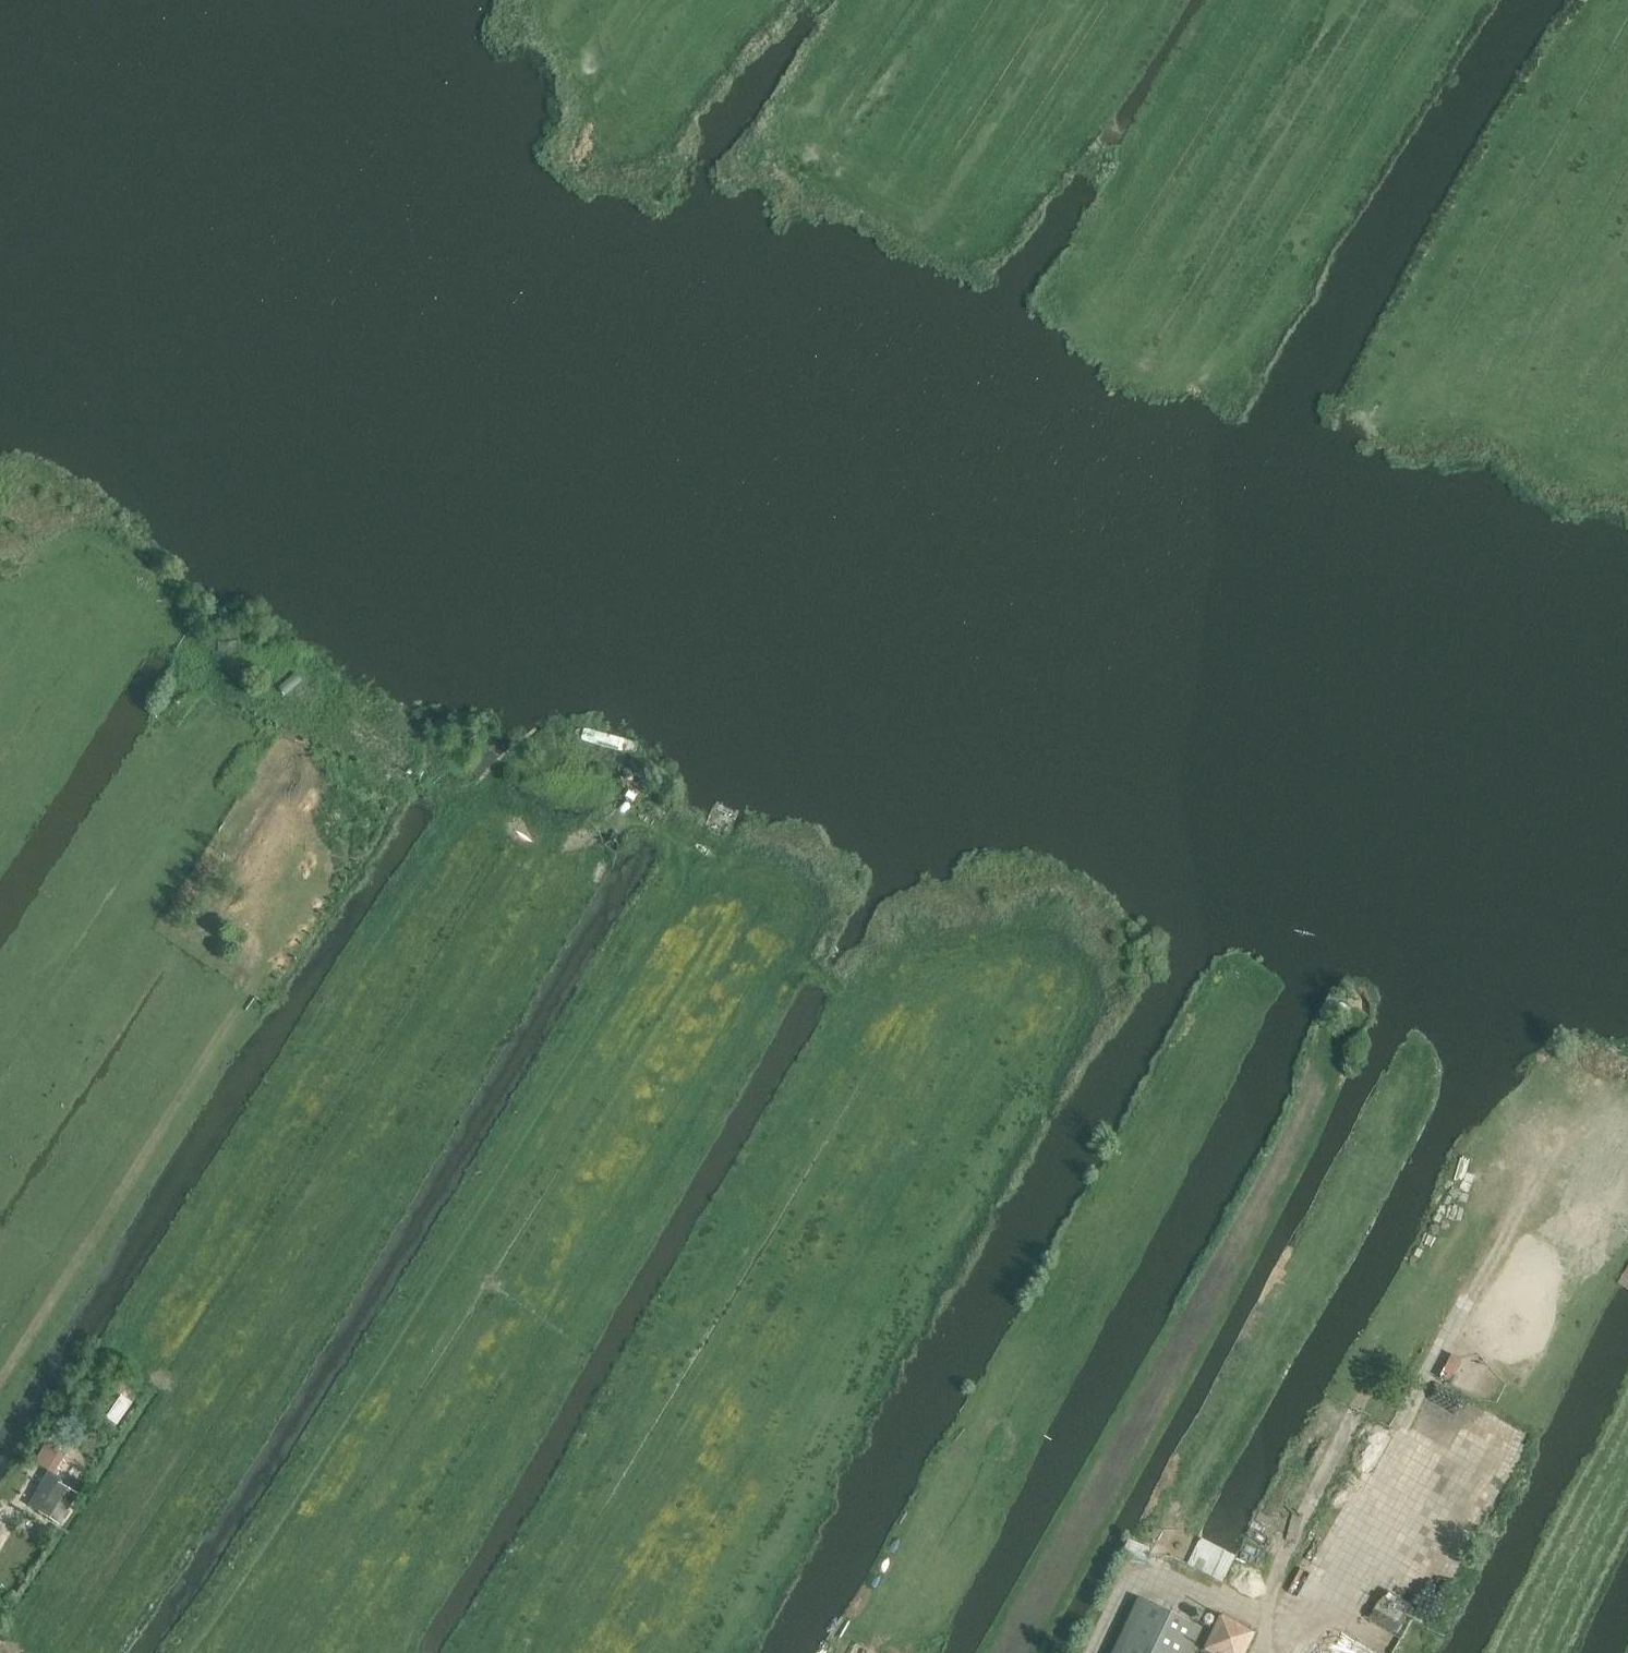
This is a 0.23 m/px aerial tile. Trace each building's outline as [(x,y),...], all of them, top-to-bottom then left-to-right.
[(62,1526),(79,1496),(59,1484),(61,1479),(54,1475),(65,1456),(48,1446),(36,1466),(49,1474),(30,1507),(62,1526)] [(1201,1629),(1137,1599),(1111,1652),(1190,1652),(1201,1629)] [(1258,1628),(1221,1611),(1204,1648),(1215,1652),(1246,1652),(1258,1628)]
